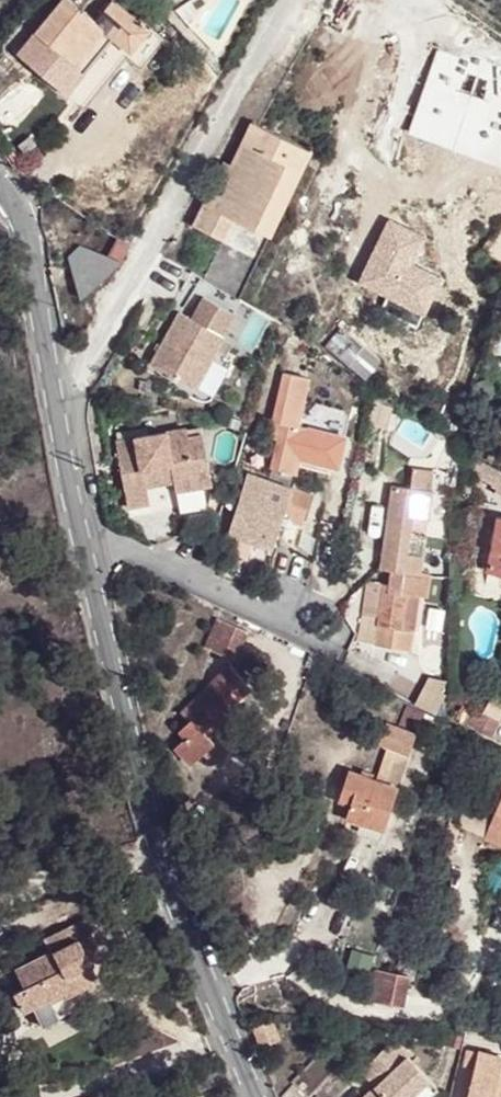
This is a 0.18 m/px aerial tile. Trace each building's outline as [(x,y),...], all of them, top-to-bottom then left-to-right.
[(36,35),(46,44),(30,62),(65,92),(81,73),(73,67),(102,31),(124,50),(120,55),(139,70),(162,41),(150,30),(148,33),(112,2),(96,22),(69,0),(65,0),(36,35)] [(36,35),(21,54),(30,62),(46,44),(36,35)] [(240,297),(308,149),(251,123),(232,165),(213,207),(204,202),(193,226),(221,240),(202,280),(240,297)] [(213,207),(232,165),(222,161),(204,202),(213,207)] [(79,247),(69,257),(76,287),(96,271),(101,264),(107,257),(79,247)] [(178,313),(148,363),(192,389),(222,338),(178,313)] [(366,357),(351,375),(370,391),(384,372),(366,357)] [(310,380),(286,374),(274,420),(282,422),(270,466),(293,472),(305,426),(298,423),(310,380)] [(116,446),(130,511),(152,506),(148,489),(145,473),(172,467),(175,483),(177,493),(214,484),(203,436),(188,439),(186,431),(116,446)] [(479,453),(466,446),(466,466),(478,474),(479,453)] [(479,453),(478,474),(483,477),(481,481),(489,484),(488,488),(500,496),(500,466),(479,453)] [(145,473),(148,489),(175,483),(172,467),(145,473)] [(407,484),(431,484),(430,467),(407,468),(407,484)] [(308,494),(244,475),(226,535),(269,548),(279,518),(298,523),(308,494)] [(434,509),(394,501),(379,585),(392,589),(390,603),(382,602),(365,600),(359,628),(376,630),(370,662),(406,669),(410,648),(398,646),(404,613),(424,616),(428,593),(418,591),(421,574),(404,570),(411,536),(428,539),(434,509)] [(492,512),(483,567),(500,570),(500,514),(492,512)] [(245,631),(219,617),(204,645),(228,659),(245,631)] [(233,696),(244,685),(227,667),(177,715),(184,722),(175,731),(183,739),(173,747),(190,764),(213,743),(207,737),(227,717),(224,712),(238,700),(233,696)] [(248,689),(244,685),(233,696),(238,700),(248,689)] [(464,705),(455,718),(484,735),(500,707),(500,701),(491,695),(480,713),(464,705)] [(416,736),(385,725),(379,744),(387,747),(375,781),(397,788),(409,754),(416,736)] [(349,772),(342,790),(354,794),(351,805),(342,827),(379,840),(397,788),(375,781),(349,772)] [(500,794),(500,777),(496,775),(484,803),(496,808),(500,794)] [(354,794),(342,790),(338,799),(351,805),(354,794)] [(496,808),(488,826),(500,831),(500,794),(496,808)] [(488,826),(484,836),(500,843),(500,831),(488,826)] [(78,918),(45,935),(53,951),(16,971),(25,988),(12,994),(22,1013),(61,993),(64,998),(97,979),(85,955),(99,949),(90,933),(85,935),(78,918)] [(372,966),(365,997),(403,1006),(410,974),(372,966)] [(271,1016),(249,1024),(256,1046),(279,1039),(271,1016)] [(290,1085),(302,1096),(310,1096),(353,1049),(338,1034),(290,1085)] [(362,1096),(422,1096),(435,1083),(387,1038),(356,1071),(372,1087),(362,1096)] [(478,1049),(466,1096),(500,1096),(500,1055),(478,1049)] [(290,1085),(279,1096),(302,1096),(290,1085)]
